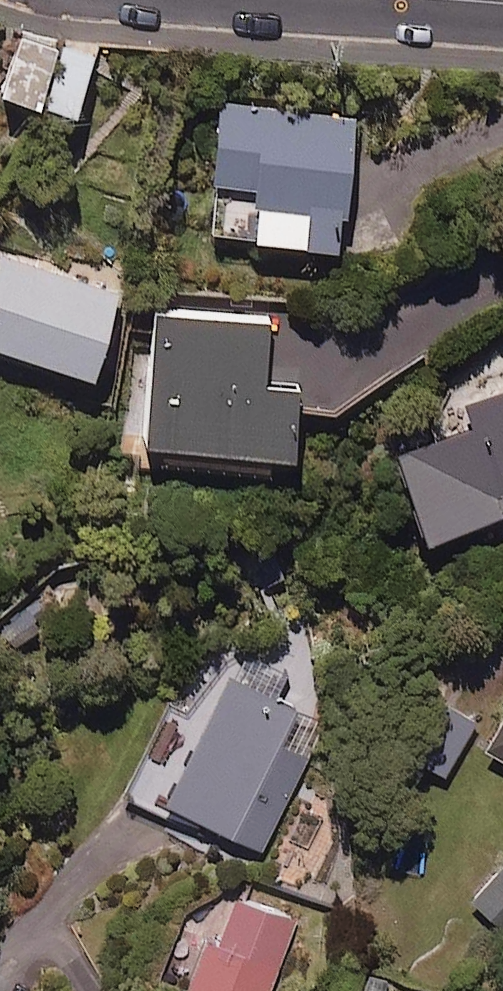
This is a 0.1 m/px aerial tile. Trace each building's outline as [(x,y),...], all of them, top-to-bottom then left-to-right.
[(19,26),(0,66),(0,81),(28,94),(52,42),(19,26)] [(89,50),(58,39),(39,93),(69,104),(89,50)] [(349,116),(216,101),(208,173),(251,178),(246,226),(336,236),(349,116)] [(0,252),(0,340),(85,366),(110,285),(0,252)] [(263,314),(148,304),(136,430),(154,432),(153,450),(258,459),(260,444),(291,446),(294,408),(286,408),(289,378),(257,375),(263,314)] [(458,393),(465,416),(389,440),(416,526),(502,498),(502,493),(499,479),(502,477),(502,379),(458,393)] [(481,610),(437,685),(423,677),(387,739),(444,771),(467,732),(502,753),(502,622),(481,610)] [(326,724),(217,663),(201,690),(194,686),(141,781),(257,846),(326,724)] [(473,893),(490,923),(502,916),(502,859),(473,893)] [(224,891),(212,923),(205,920),(177,990),(269,990),(297,919),(224,891)]
